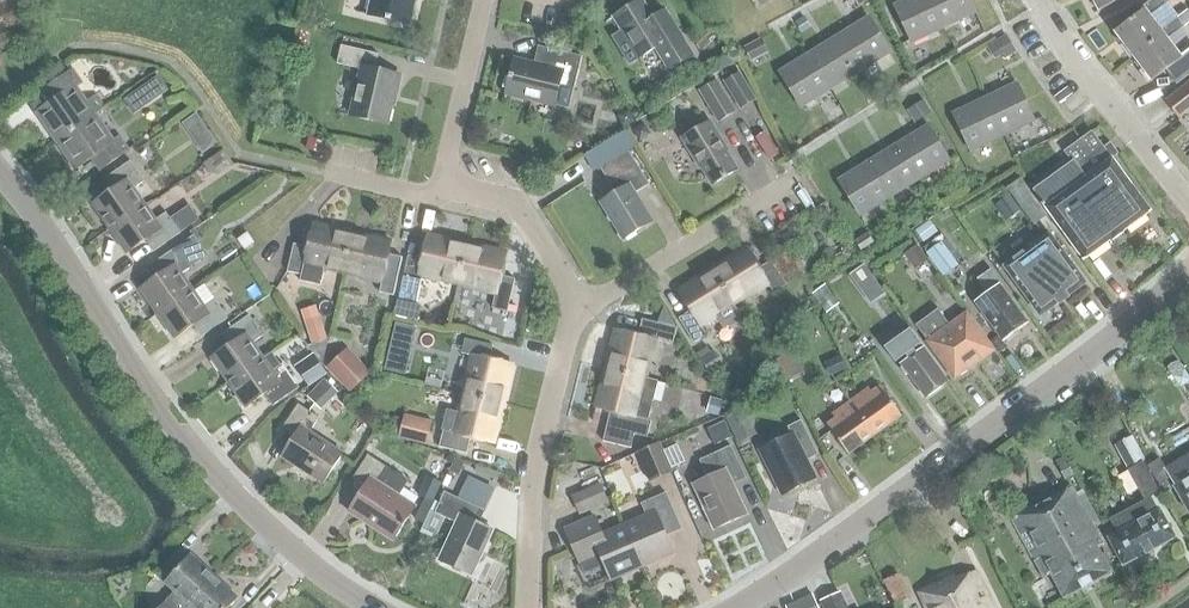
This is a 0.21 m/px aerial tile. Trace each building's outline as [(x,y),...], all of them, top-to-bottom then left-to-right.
[(368,15),(410,25),(415,0),(371,0),(368,15)] [(643,0),(640,0),(613,17),(621,30),(611,36),(629,64),(658,46),(672,68),(693,55),(665,8),(652,16),(643,0)] [(944,28),(931,0),(904,0),(894,5),(912,43),(944,28)] [(944,28),(976,13),(969,0),(931,0),(944,28)] [(1098,10),(1118,0),(1093,0),(1098,10)] [(1160,30),(1149,15),(1166,3),(1164,0),(1151,0),(1141,7),(1143,10),(1114,32),(1133,57),(1163,34),(1160,30)] [(1133,57),(1151,81),(1166,70),(1176,83),(1188,73),(1188,50),(1180,57),(1167,39),(1188,22),(1188,13),(1187,10),(1160,30),(1163,34),(1133,57)] [(838,35),(861,71),(890,53),(868,17),(838,35)] [(831,89),(861,71),(838,35),(809,53),(831,89)] [(1005,35),(993,43),(1001,56),(1001,58),(1014,51),(1005,35)] [(751,61),(768,52),(761,38),(744,47),(751,61)] [(386,124),(398,74),(375,69),(378,54),(341,45),(337,63),(362,69),(351,116),(386,124)] [(574,89),(582,56),(551,49),(547,67),(514,59),(504,98),(506,98),(507,94),(555,105),(560,86),(574,89)] [(801,108),(831,89),(809,53),(779,72),(801,108)] [(95,114),(95,115),(105,108),(96,95),(86,101),(76,87),(82,83),(72,70),(45,89),(53,101),(36,113),(56,141),(95,114)] [(740,110),(756,100),(740,72),(723,82),(740,110)] [(134,114),(167,90),(157,77),(124,100),(134,114)] [(718,121),(734,112),(716,81),(700,91),(718,121)] [(1165,100),(1178,118),(1188,109),(1188,82),(1165,100)] [(984,98),(1003,136),(1034,121),(1016,83),(984,98)] [(971,151),(1003,136),(984,98),(953,113),(971,151)] [(924,100),(907,111),(915,123),(932,112),(924,100)] [(623,127),(634,120),(628,109),(617,116),(623,127)] [(114,141),(95,115),(95,114),(56,141),(75,169),(92,157),(101,170),(129,150),(119,137),(114,141)] [(191,137),(206,127),(197,114),(182,125),(191,137)] [(736,170),(725,153),(728,151),(710,121),(681,138),(700,169),(703,167),(713,184),(736,170)] [(640,141),(651,134),(644,123),(633,130),(640,141)] [(897,144),(920,180),(949,161),(927,125),(897,144)] [(1111,159),(1091,132),(1065,151),(1072,162),(1034,190),(1043,203),(1041,204),(1043,207),(1045,206),(1046,207),(1045,207),(1083,260),(1112,240),(1112,241),(1123,233),(1122,232),(1150,212),(1111,159)] [(321,153),(324,141),(309,137),(306,149),(321,153)] [(890,198),(920,180),(897,144),(868,162),(890,198)] [(624,238),(651,222),(633,193),(649,184),(628,149),(599,166),(616,193),(601,202),(624,238)] [(223,151),(209,160),(207,163),(207,165),(207,167),(208,170),(210,171),(219,172),(232,164),(223,151)] [(111,228),(143,205),(132,189),(144,181),(130,161),(103,180),(111,191),(94,203),(111,228)] [(860,216),(890,198),(868,162),(838,180),(860,216)] [(1034,225),(1047,215),(1021,178),(1007,188),(1034,225)] [(1007,218),(1021,208),(1010,192),(996,203),(1007,218)] [(143,205),(111,228),(128,252),(145,240),(153,252),(180,233),(166,213),(154,221),(143,205)] [(924,242),(938,231),(929,220),(915,231),(924,242)] [(343,272),(352,233),(313,224),(308,247),(294,244),(287,271),(301,274),(300,280),(321,285),(325,268),(343,272)] [(861,251),(874,242),(868,232),(854,241),(861,251)] [(244,249),(254,242),(247,233),(237,239),(244,249)] [(352,233),(343,272),(362,276),(361,277),(382,282),(379,292),(394,295),(403,256),(389,253),(391,242),(352,233)] [(158,313),(191,291),(180,275),(208,256),(194,235),(151,265),(159,276),(141,289),(158,313)] [(458,283),(467,244),(428,235),(422,258),(420,257),(420,260),(408,257),(399,296),(416,300),(422,276),(439,280),(439,279),(458,283)] [(1059,304),(1068,297),(1066,296),(1084,283),(1049,235),(1005,267),(1040,315),(1057,302),(1059,304)] [(944,276),(958,266),(941,242),(927,252),(944,276)] [(467,244),(458,283),(476,287),(476,289),(495,293),(492,308),(507,311),(515,279),(501,276),(506,253),(467,244)] [(928,261),(918,245),(904,253),(914,270),(928,261)] [(712,270),(734,304),(750,294),(750,295),(768,284),(774,293),(786,285),(771,261),(759,268),(746,248),(712,270)] [(861,288),(875,278),(865,263),(851,273),(861,288)] [(1003,342),(1007,339),(1011,338),(1016,335),(1018,331),(1027,324),(1000,286),(1002,285),(991,269),(977,279),(988,294),(975,303),(1003,342)] [(678,318),(694,343),(706,335),(701,326),(716,316),(722,326),(731,327),(743,319),(733,304),(734,304),(712,270),(678,291),(691,311),(678,318)] [(827,312),(839,304),(826,287),(814,295),(827,312)] [(191,291),(158,313),(175,338),(193,325),(201,337),(228,318),(214,298),(202,306),(191,291)] [(658,322),(675,326),(664,307),(658,322)] [(950,327),(938,310),(917,325),(929,342),(954,377),(957,375),(961,375),(966,371),(967,368),(992,350),(966,315),(950,327)] [(229,382),(262,359),(251,344),(263,335),(249,315),(222,334),(230,345),(213,358),(229,382)] [(320,317),(305,322),(312,344),(327,339),(320,317)] [(645,378),(645,377),(649,360),(651,360),(656,340),(673,344),(677,328),(642,319),(638,335),(615,330),(606,369),(645,378)] [(410,350),(416,327),(395,322),(389,345),(410,350)] [(925,398),(948,381),(910,328),(884,347),(895,363),(906,355),(908,359),(901,364),(902,366),(901,369),(905,375),(908,375),(925,398)] [(464,394),(503,404),(512,365),(489,359),(493,345),(465,339),(461,353),(472,355),(467,375),(468,376),(464,394)] [(350,393),(371,373),(348,347),(326,367),(350,393)] [(801,365),(793,349),(770,361),(778,377),(801,365)] [(272,352),(262,359),(229,382),(246,406),(264,394),(272,406),(299,387),(285,367),(283,364),(281,366),(272,352)] [(309,385),(326,373),(312,354),(295,367),(309,385)] [(710,355),(700,361),(708,373),(718,367),(710,355)] [(846,368),(840,355),(827,360),(833,374),(846,368)] [(658,381),(645,377),(645,378),(606,369),(596,408),(619,413),(615,429),(606,427),(603,441),(631,448),(634,434),(647,437),(651,421),(649,420),(658,381)] [(321,410),(339,392),(324,378),(307,397),(321,410)] [(851,401),(874,435),(901,415),(880,386),(872,392),(869,388),(851,401)] [(503,404),(464,394),(459,413),(447,409),(439,447),(467,454),(471,437),(494,443),(503,404)] [(719,415),(722,400),(711,397),(707,412),(719,415)] [(848,454),(874,435),(851,401),(833,414),(835,418),(827,425),(848,454)] [(323,484),(343,454),(309,432),(319,417),(298,404),(282,428),(294,436),(281,457),(323,484)] [(738,444),(758,435),(744,407),(725,416),(738,444)] [(427,445),(432,421),(404,414),(398,438),(427,445)] [(714,445),(732,437),(724,421),(707,429),(714,445)] [(783,494),(814,479),(806,461),(818,455),(801,421),(787,427),(791,434),(760,450),(783,494)] [(649,483),(673,472),(660,442),(636,452),(649,483)] [(714,529),(746,514),(731,481),(745,475),(731,446),(700,460),(708,478),(693,485),(714,529)] [(1145,457),(1149,464),(1148,465),(1154,475),(1164,493),(1173,507),(1183,502),(1188,513),(1188,454),(1187,456),(1165,468),(1160,458),(1155,451),(1145,457)] [(393,541),(415,507),(399,496),(409,481),(368,455),(348,486),(360,494),(349,512),(393,541)] [(1117,532),(1108,537),(1123,565),(1175,538),(1159,509),(1158,510),(1151,497),(1159,492),(1143,462),(1128,470),(1144,501),(1109,519),(1117,532)] [(476,466),(472,479),(499,486),(502,474),(476,466)] [(424,524),(435,500),(434,500),(442,482),(427,475),(417,495),(424,499),(415,519),(424,524)] [(579,514),(609,502),(601,483),(571,496),(579,514)] [(1110,573),(1097,548),(1103,544),(1072,487),(1012,519),(1043,577),(1050,573),(1064,598),(1083,588),(1083,589),(1092,584),(1092,583),(1110,573)] [(472,576),(493,530),(471,520),(477,507),(444,492),(435,513),(456,523),(439,561),(472,576)] [(624,525),(642,567),(674,553),(666,535),(681,529),(666,493),(641,504),(646,515),(624,525)] [(642,567),(624,525),(602,535),(594,516),(565,529),(579,563),(599,554),(611,580),(642,567)] [(214,577),(190,555),(164,582),(175,592),(166,603),(165,602),(160,607),(185,607),(214,577)] [(976,571),(956,579),(954,576),(918,593),(925,607),(993,607),(976,571)] [(894,605),(911,597),(899,573),(883,581),(894,605)] [(237,599),(214,577),(185,607),(229,607),(237,599)] [(840,591),(820,600),(823,607),(848,607),(840,591)] [(812,595),(786,607),(787,607),(819,607),(812,595)]
